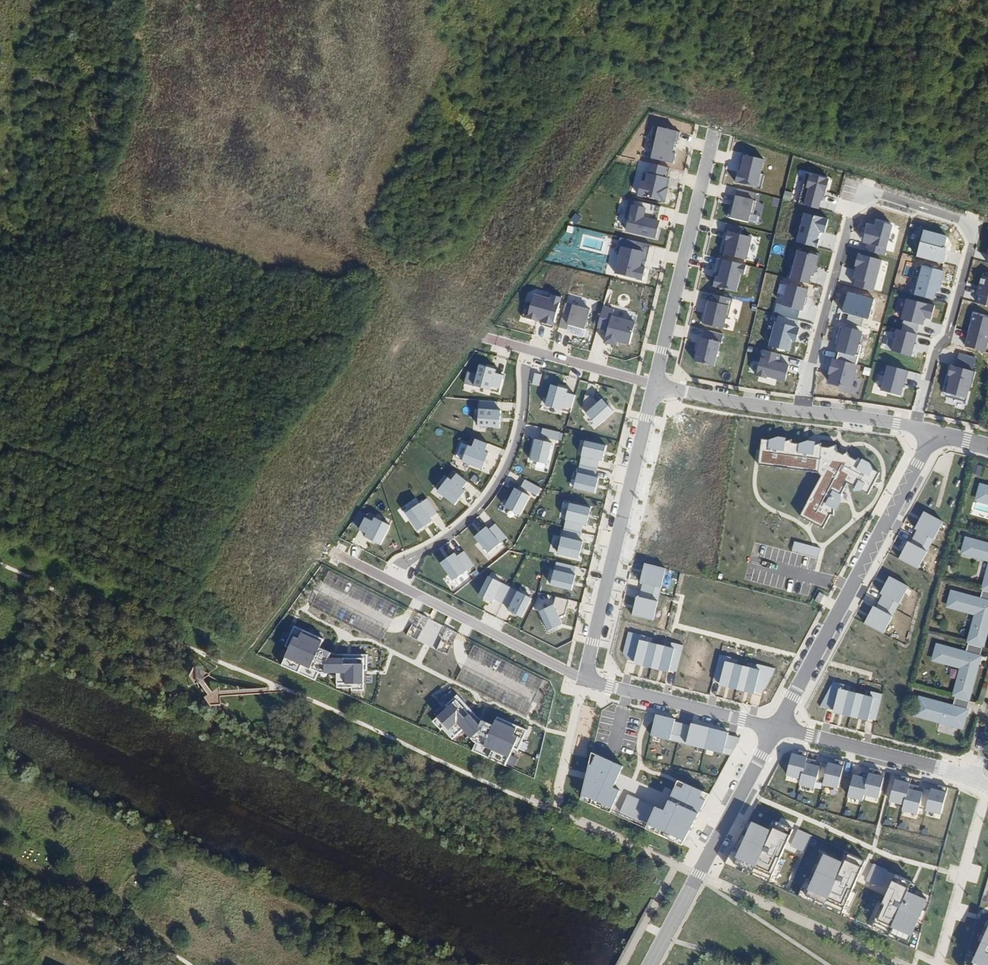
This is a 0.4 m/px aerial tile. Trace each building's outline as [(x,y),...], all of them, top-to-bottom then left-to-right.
[(678,142),(680,132),(655,126),(653,137),(657,138),(652,158),(674,163),(676,154),(673,153),(675,141),(678,142)] [(761,173),(764,160),(742,155),(736,182),(762,189),(765,174),(761,173)] [(670,169),(649,164),(645,181),(640,180),(637,195),(663,201),(670,169)] [(829,179),(811,174),(802,206),(820,211),(829,179)] [(757,199),(735,195),(730,217),(752,222),(757,199)] [(645,208),(631,205),(624,232),(655,239),(659,221),(643,217),(645,208)] [(828,219),(803,212),(794,241),(815,248),(820,231),(824,232),(828,219)] [(893,225),(876,220),(875,226),(867,223),(861,243),(869,245),(867,251),(885,256),(893,225)] [(947,236),(923,230),(916,257),(940,263),(947,236)] [(748,236),(725,232),(721,255),(744,259),(748,236)] [(654,244),(623,239),(617,272),(648,277),(654,244)] [(817,256),(797,250),(789,278),(809,284),(817,256)] [(882,260),(858,254),(854,266),(858,267),(853,286),(873,292),(882,260)] [(744,265),(722,259),(714,286),(736,292),(744,265)] [(945,271),(923,265),(915,296),(934,301),(936,292),(939,293),(945,271)] [(983,276),(975,302),(987,306),(987,277),(983,276)] [(808,289),(788,283),(782,304),(802,310),(808,289)] [(874,298),(848,291),(842,312),(868,319),(874,298)] [(550,298),(532,293),(525,318),(553,326),(561,298),(551,295),(550,298)] [(724,329),(732,298),(711,293),(704,324),(724,329)] [(934,305),(905,298),(900,319),(923,325),(925,318),(930,319),(934,305)] [(592,310),(567,304),(562,326),(587,331),(592,310)] [(617,309),(605,307),(601,330),(609,332),(607,346),(634,351),(639,323),(616,319),(617,309)] [(987,341),(987,318),(973,315),(966,344),(986,349),(987,341)] [(800,328),(774,321),(769,346),(790,351),(792,341),(796,343),(800,328)] [(862,331),(842,326),(836,350),(856,355),(862,331)] [(918,335),(897,330),(892,351),(913,356),(918,335)] [(724,336),(702,331),(695,362),(717,367),(724,336)] [(781,355),(764,350),(757,376),(766,379),(767,376),(785,381),(789,366),(778,363),(781,355)] [(852,389),(858,365),(834,359),(828,383),(852,389)] [(908,372),(888,366),(880,391),(900,397),(908,372)] [(973,372),(949,366),(946,375),(950,376),(946,393),(966,398),(973,372)] [(501,368),(481,367),(479,391),(499,392),(501,368)] [(575,389),(553,385),(548,407),(571,411),(575,389)] [(606,401),(590,414),(600,427),(616,414),(606,401)] [(505,412),(481,412),(481,429),(505,430),(505,412)] [(560,441),(541,437),(535,462),(554,467),(560,441)] [(496,451),(474,442),(466,462),(488,471),(496,451)] [(609,445),(587,442),(585,461),(606,464),(609,445)] [(833,447),(758,443),(758,467),(818,473),(797,514),(820,527),(845,481),(863,493),(877,470),(856,458),(833,447)] [(475,490),(456,474),(441,491),(461,507),(475,490)] [(604,479),(584,474),(579,492),(599,497),(604,479)] [(544,490),(526,480),(509,511),(527,520),(544,490)] [(981,484),(977,499),(987,503),(987,486),(981,484)] [(425,501),(408,511),(420,531),(437,520),(425,501)] [(596,512),(574,507),(570,528),(592,533),(596,512)] [(940,522),(923,513),(898,558),(916,567),(940,522)] [(396,530),(369,516),(359,536),(386,550),(396,530)] [(498,524),(478,540),(491,558),(512,542),(498,524)] [(966,537),(962,553),(987,560),(987,543),(966,537)] [(584,544),(565,540),(561,558),(581,562),(584,544)] [(469,553),(447,565),(456,580),(478,569),(469,553)] [(661,570),(643,565),(631,617),(650,621),(661,570)] [(580,577),(559,572),(554,588),(576,594),(580,577)] [(907,583),(888,574),(863,623),(883,632),(907,583)] [(510,588),(490,579),(481,598),(502,607),(510,588)] [(982,589),(980,598),(951,591),(947,606),(975,614),(972,629),(986,632),(987,626),(987,591),(982,589)] [(541,602),(521,593),(513,611),(534,620),(541,602)] [(571,632),(559,602),(543,609),(556,638),(571,632)] [(401,640),(415,614),(402,607),(388,633),(401,640)] [(326,641),(296,628),(285,668),(321,683),(325,676),(341,677),(342,690),(367,691),(366,653),(340,653),(338,660),(322,651),(326,641)] [(986,632),(972,629),(969,641),(983,645),(986,632)] [(643,636),(626,632),(622,652),(627,661),(675,672),(682,645),(670,642),(668,648),(641,641),(643,636)] [(961,667),(958,681),(972,686),(977,666),(976,666),(978,656),(980,657),(982,647),(968,643),(966,652),(938,644),(933,659),(961,667)] [(727,658),(716,656),(712,681),(759,693),(772,668),(755,664),(754,670),(727,664),(727,658)] [(958,681),(954,694),(968,698),(972,686),(958,681)] [(887,698),(837,683),(825,712),(879,728),(887,698)] [(967,710),(969,701),(955,697),(953,706),(920,697),(915,715),(962,727),(965,716),(963,715),(964,709),(967,710)] [(480,722),(456,698),(433,722),(441,730),(443,729),(453,739),(462,729),(476,742),(472,751),(504,764),(511,756),(518,736),(514,728),(497,721),(493,726),(483,721),(480,722)] [(742,735),(652,713),(648,740),(728,760),(742,735)] [(620,765),(584,749),(574,795),(686,849),(708,794),(674,777),(662,810),(615,788),(620,765)] [(807,757),(791,753),(784,781),(798,784),(796,790),(814,794),(815,789),(821,790),(823,785),(838,788),(844,762),(835,760),(834,764),(828,762),(827,767),(806,762),(807,757)] [(883,776),(868,772),(867,777),(853,774),(847,797),(863,801),(864,795),(878,798),(883,776)] [(909,783),(895,779),(888,806),(902,809),(900,815),(917,819),(918,814),(940,819),(948,791),(930,786),(929,789),(923,788),(922,792),(908,788),(909,783)] [(773,837),(753,828),(737,862),(777,880),(800,831),(781,822),(773,837)] [(871,870),(832,854),(814,895),(853,911),(871,870)] [(918,885),(897,876),(877,925),(919,942),(933,908),(912,900),(918,885)] [(979,964),(987,964),(987,939),(979,964)]
